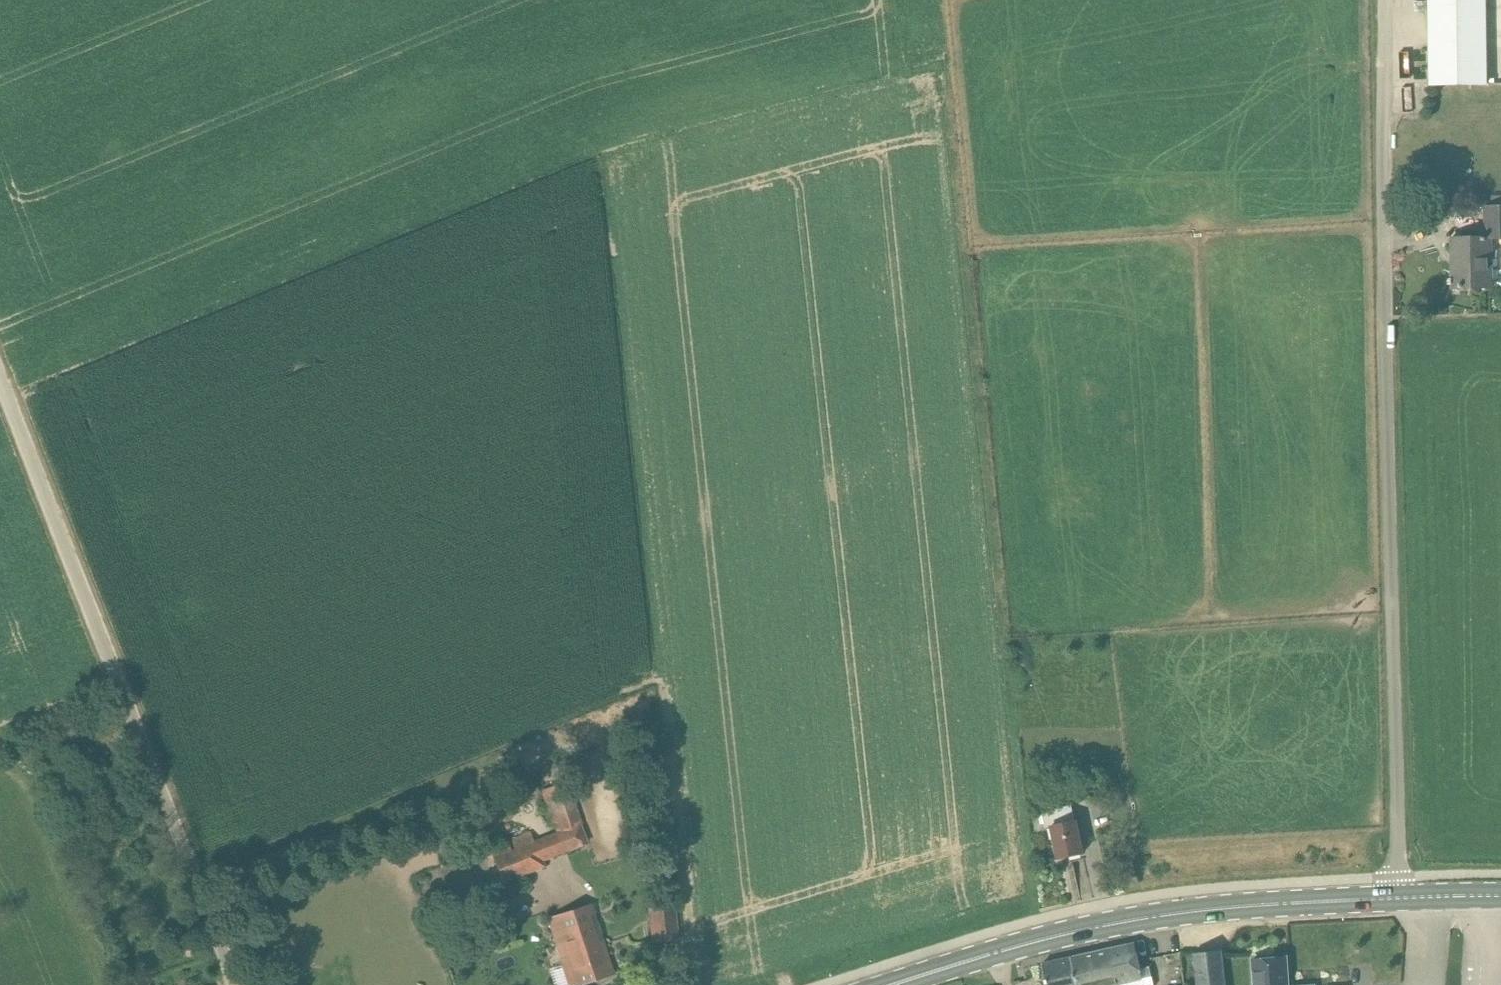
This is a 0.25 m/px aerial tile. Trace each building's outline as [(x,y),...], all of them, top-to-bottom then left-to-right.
[(1429,1),(1430,84),(1490,84),(1488,0),(1429,0),(1429,1)] [(1488,207),(1488,237),(1452,237),(1452,238),(1456,238),(1456,269),(1453,269),(1453,288),(1497,286),(1496,240),(1500,240),(1500,207),(1488,207)] [(489,846),(503,883),(546,867),(544,862),(579,848),(579,849),(589,844),(568,781),(541,790),(555,832),(534,840),(531,831),(511,838),(515,848),(511,850),(507,840),(489,846)] [(1052,825),(1059,859),(1084,853),(1076,819),(1066,821),(1063,808),(1044,813),(1046,826),(1052,825)] [(680,939),(675,903),(648,906),(653,943),(680,939)] [(570,984),(580,984),(583,984),(606,976),(584,908),(548,920),(561,959),(570,984)] [(1097,984),(1113,984),(1143,978),(1136,943),(1090,953),(1097,984)] [(1223,950),(1194,953),(1198,984),(1226,984),(1223,950)] [(1090,953),(1043,963),(1047,984),(1097,984),(1090,953)] [(1290,966),(1258,969),(1260,984),(1292,984),(1290,966)]
